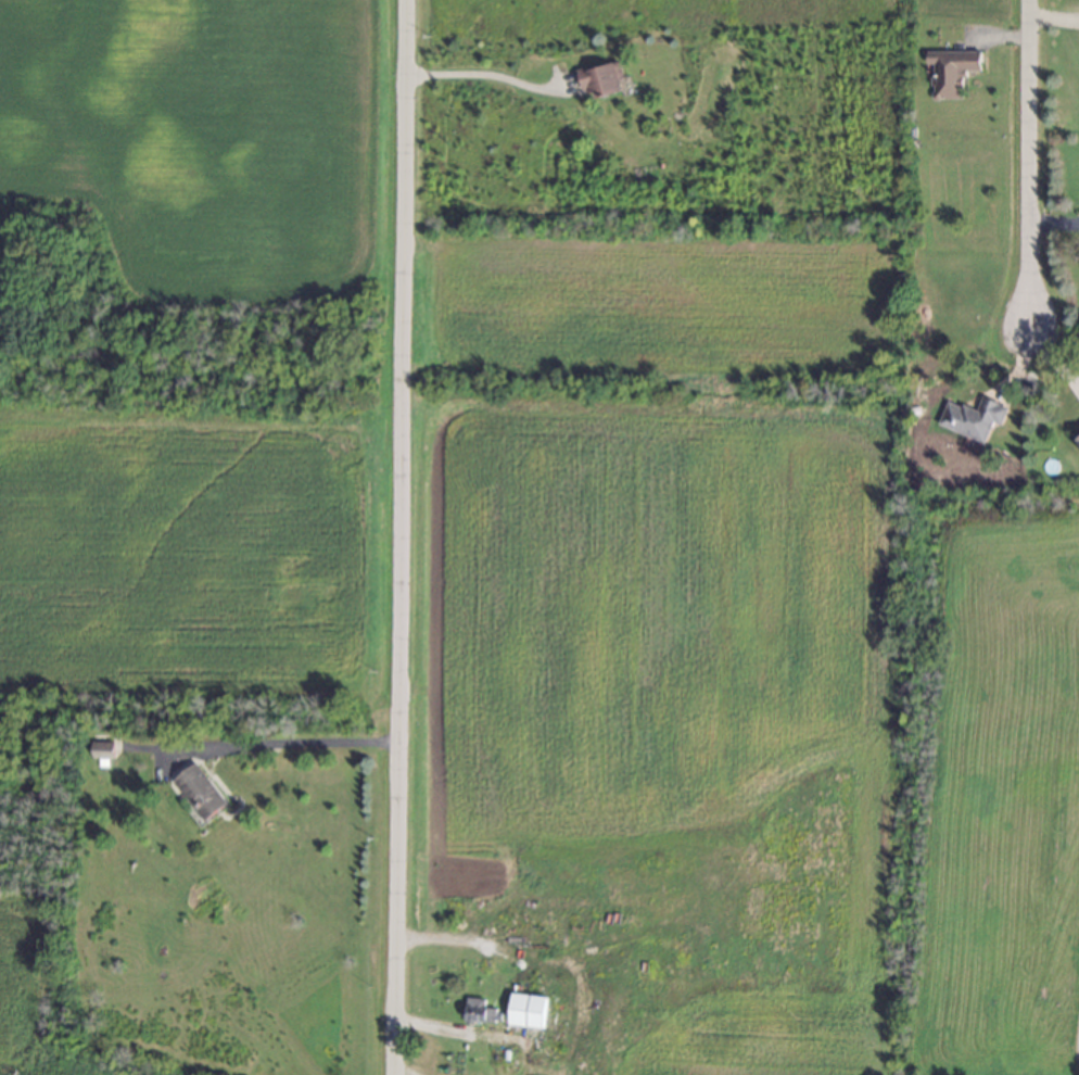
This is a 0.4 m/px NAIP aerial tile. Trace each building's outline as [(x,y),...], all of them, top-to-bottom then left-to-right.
[(927,52),(927,65),(932,65),(932,100),(959,100),(959,85),(965,85),(965,72),(982,72),(982,51),(927,52)] [(578,72),(584,96),(594,93),(595,99),(622,92),(619,80),(624,78),(619,60),(578,72)] [(985,444),(993,422),(1001,426),(1008,408),(982,398),(976,412),(947,401),(938,426),(985,444)] [(113,759),(113,742),(92,742),(91,759),(113,759)] [(173,781),(206,823),(229,805),(196,763),(173,781)] [(544,1029),(547,998),(512,994),(509,1025),(544,1029)] [(486,999),(466,999),(466,1022),(496,1023),(496,1009),(486,1009),(486,999)]
